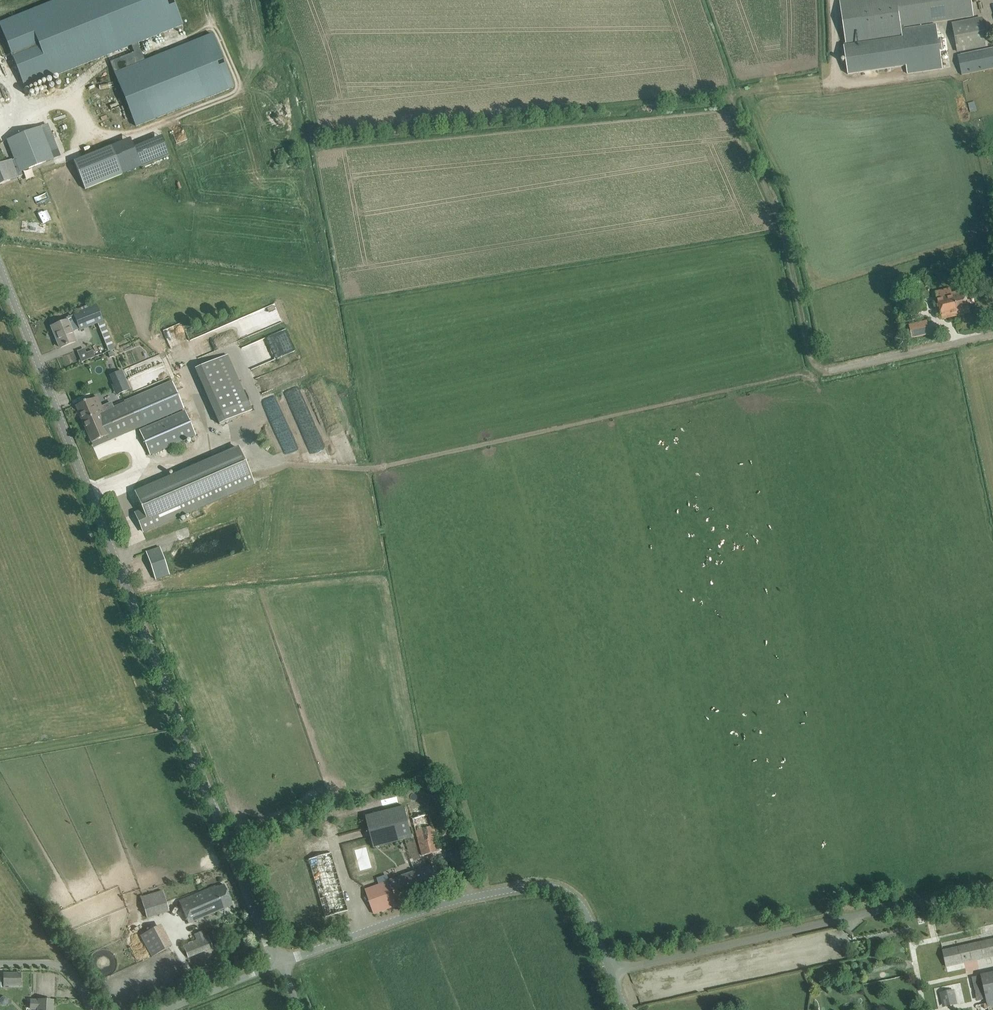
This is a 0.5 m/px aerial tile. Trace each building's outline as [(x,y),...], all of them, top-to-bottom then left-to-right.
[(0,23),(0,25),(25,88),(131,46),(137,43),(183,25),(173,0),(58,0),(0,23)] [(846,45),(905,36),(904,28),(904,26),(974,16),(971,0),(839,0),(846,45)] [(982,18),(952,24),(957,53),(988,47),(982,18)] [(905,36),(846,45),(844,46),(848,75),(906,66),(907,74),(943,69),(940,51),(948,50),(946,39),(938,40),(936,24),(904,28),(905,36)] [(134,53),(110,62),(115,73),(136,126),(152,120),(234,87),(217,45),(215,42),(213,36),(212,34),(212,35),(209,36),(199,40),(183,46),(145,61),(137,43),(131,46),(134,53)] [(958,56),(962,75),(992,68),(992,48),(958,56)] [(0,165),(0,184),(10,180),(18,177),(17,173),(21,171),(22,171),(42,163),(53,159),(50,152),(41,127),(7,140),(15,159),(12,161),(11,160),(3,164),(0,165)] [(122,175),(111,147),(110,146),(73,161),(85,190),(122,175)] [(965,292),(952,295),(950,288),(937,291),(938,298),(937,299),(942,318),(970,311),(965,292)] [(114,349),(97,306),(66,318),(66,320),(51,327),(55,336),(56,336),(61,347),(60,347),(60,348),(75,341),(71,330),(78,327),(79,329),(97,323),(108,351),(114,349)] [(913,338),(929,334),(926,321),(910,325),(913,338)] [(277,356),(294,351),(287,329),(270,334),(277,356)] [(92,349),(86,352),(84,347),(76,350),(81,362),(95,356),(92,349)] [(227,355),(217,359),(241,414),(252,409),(227,355)] [(126,379),(115,384),(120,394),(130,390),(126,379)] [(97,397),(92,399),(76,406),(91,443),(94,441),(96,446),(184,408),(173,382),(108,410),(105,404),(101,406),(97,397)] [(195,435),(185,411),(139,431),(150,455),(195,435)] [(254,483),(239,449),(135,493),(142,510),(135,513),(142,531),(254,483)] [(155,549),(146,552),(155,579),(169,574),(160,547),(155,549)] [(404,810),(381,816),(367,820),(374,848),(388,844),(411,838),(404,810)] [(422,856),(440,851),(430,814),(413,819),(422,856)] [(331,853),(318,857),(308,859),(325,917),(348,910),(331,853)] [(437,886),(434,877),(430,866),(414,872),(365,890),(374,914),(423,896),(421,892),(437,886)] [(215,886),(206,890),(179,901),(188,923),(233,905),(224,885),(216,888),(215,886)] [(162,891),(141,898),(147,918),(168,911),(162,891)] [(159,924),(139,934),(150,956),(170,946),(159,924)] [(207,936),(183,945),(188,957),(212,948),(207,936)] [(943,950),(947,967),(992,957),(992,939),(943,950)] [(23,985),(23,973),(5,973),(4,985),(23,985)] [(981,975),(988,1007),(992,1006),(992,973),(981,975)] [(954,990),(939,993),(942,1007),(957,1004),(954,990)] [(5,997),(2,997),(0,999),(0,1004),(2,1006),(6,1006),(8,1003),(8,999),(5,997)] [(53,1001),(39,1000),(39,1001),(31,1001),(30,1009),(38,1009),(52,1009),(53,1001)]
